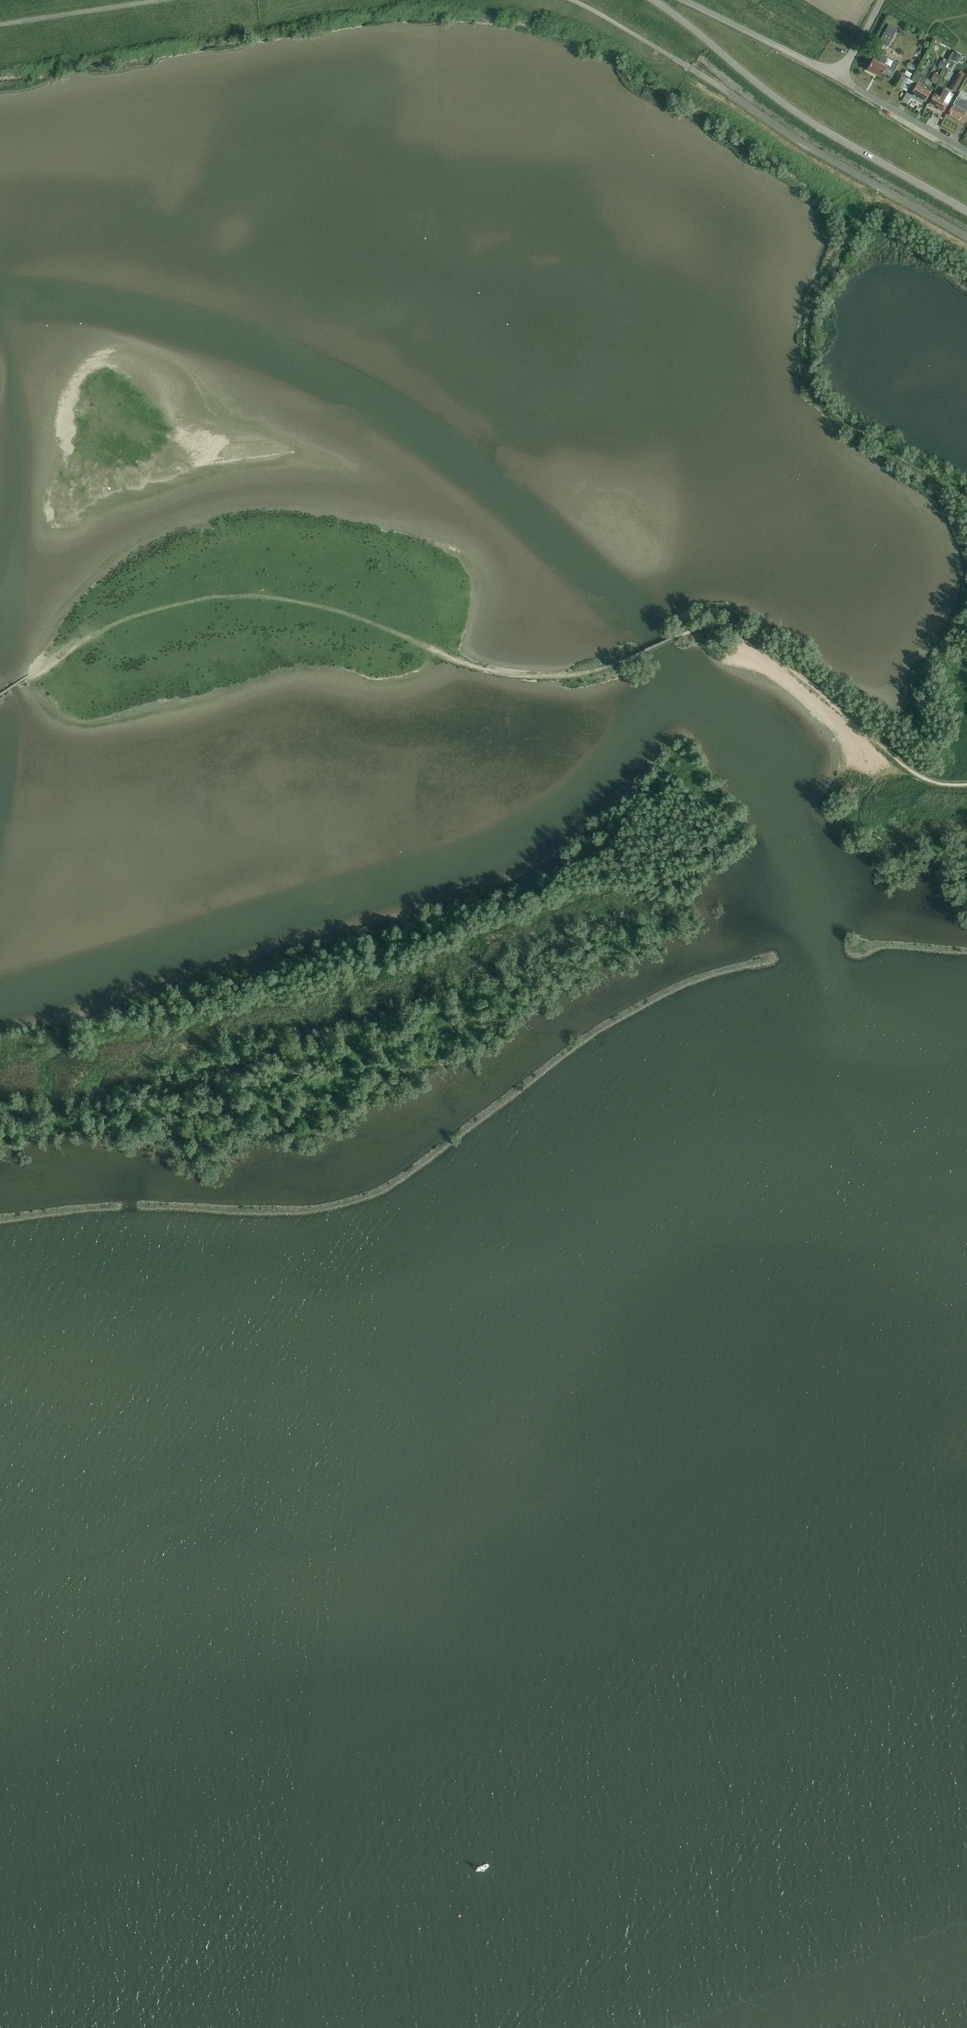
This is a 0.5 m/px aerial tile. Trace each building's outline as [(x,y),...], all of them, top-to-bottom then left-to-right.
[(888,46),(897,29),(889,24),(879,41),(888,46)] [(955,50),(950,59),(957,63),(961,54),(955,50)] [(874,58),(868,69),(882,77),(884,72),(887,67),(894,71),(899,62),(883,54),(879,61),(874,58)] [(941,60),(938,66),(945,69),(948,63),(941,60)] [(897,78),(894,83),(899,86),(903,89),(910,78),(910,77),(904,74),(900,72),(897,78)] [(935,72),(931,79),(933,81),(933,82),(936,84),(936,82),(937,83),(941,75),(935,72)] [(934,87),(925,83),(923,86),(918,84),(920,80),(922,76),(917,73),(908,89),(913,92),(912,94),(926,101),(934,87)] [(958,73),(950,88),(955,91),(964,76),(958,73)] [(952,97),(954,94),(948,91),(948,92),(944,89),(940,96),(935,93),(929,103),(944,112),(950,101),(952,97)] [(948,114),(963,122),(966,114),(966,101),(965,100),(958,96),(954,103),(948,114)]
